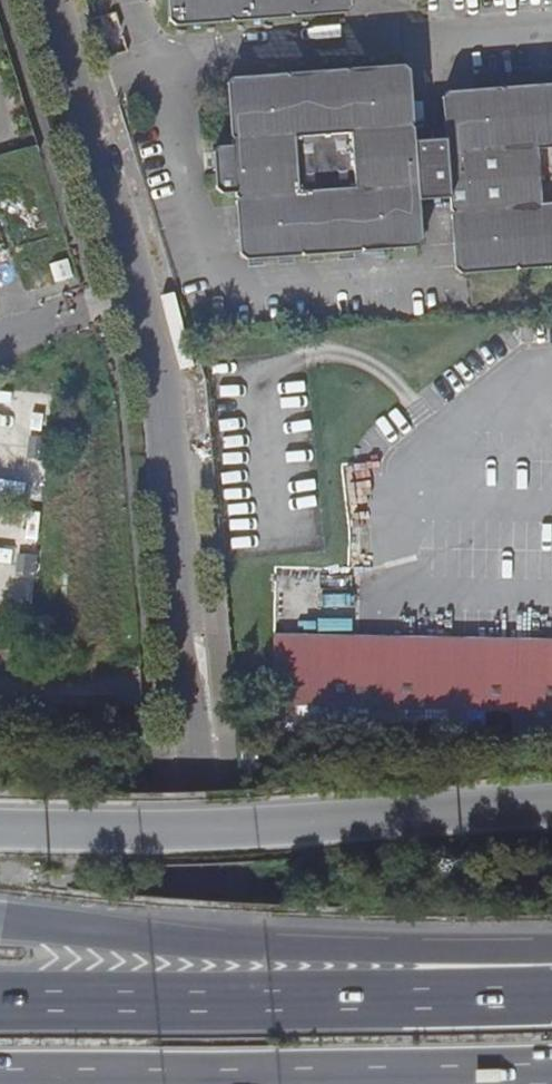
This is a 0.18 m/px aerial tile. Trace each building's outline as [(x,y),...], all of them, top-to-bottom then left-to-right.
[(167,16),(177,22),(227,19),(231,15),(234,18),(287,16),(291,10),(296,15),(343,12),(351,3),(350,0),(166,0),(167,16)] [(507,91),(505,95),(499,91),(447,95),(442,102),(444,134),(437,135),(437,143),(416,145),(415,136),(415,133),(411,129),(415,123),(411,74),(404,68),(353,72),(350,76),(346,72),(294,76),(291,80),(286,76),(233,79),(229,85),(231,135),(235,138),(232,142),(232,147),(219,148),(215,153),(217,189),(222,195),(235,194),(235,198),(239,200),(235,204),(239,252),(245,262),(296,258),(300,253),(306,258),(357,254),(361,249),(366,254),(415,250),(422,242),(420,204),(448,202),(448,212),(453,216),(449,221),(452,271),(459,278),(511,275),(515,270),(519,274),(551,271),(551,88),(507,91)] [(437,143),(437,135),(415,136),(416,145),(437,143)] [(66,258),(49,263),(54,283),(72,277),(66,258)] [(49,437),(29,435),(27,458),(47,460),(49,437)] [(38,556),(18,554),(16,576),(36,578),(38,556)] [(274,638),(273,708),(325,711),(362,713),(389,713),(437,710),(501,711),(551,713),(551,643),(397,640),(274,638)]
